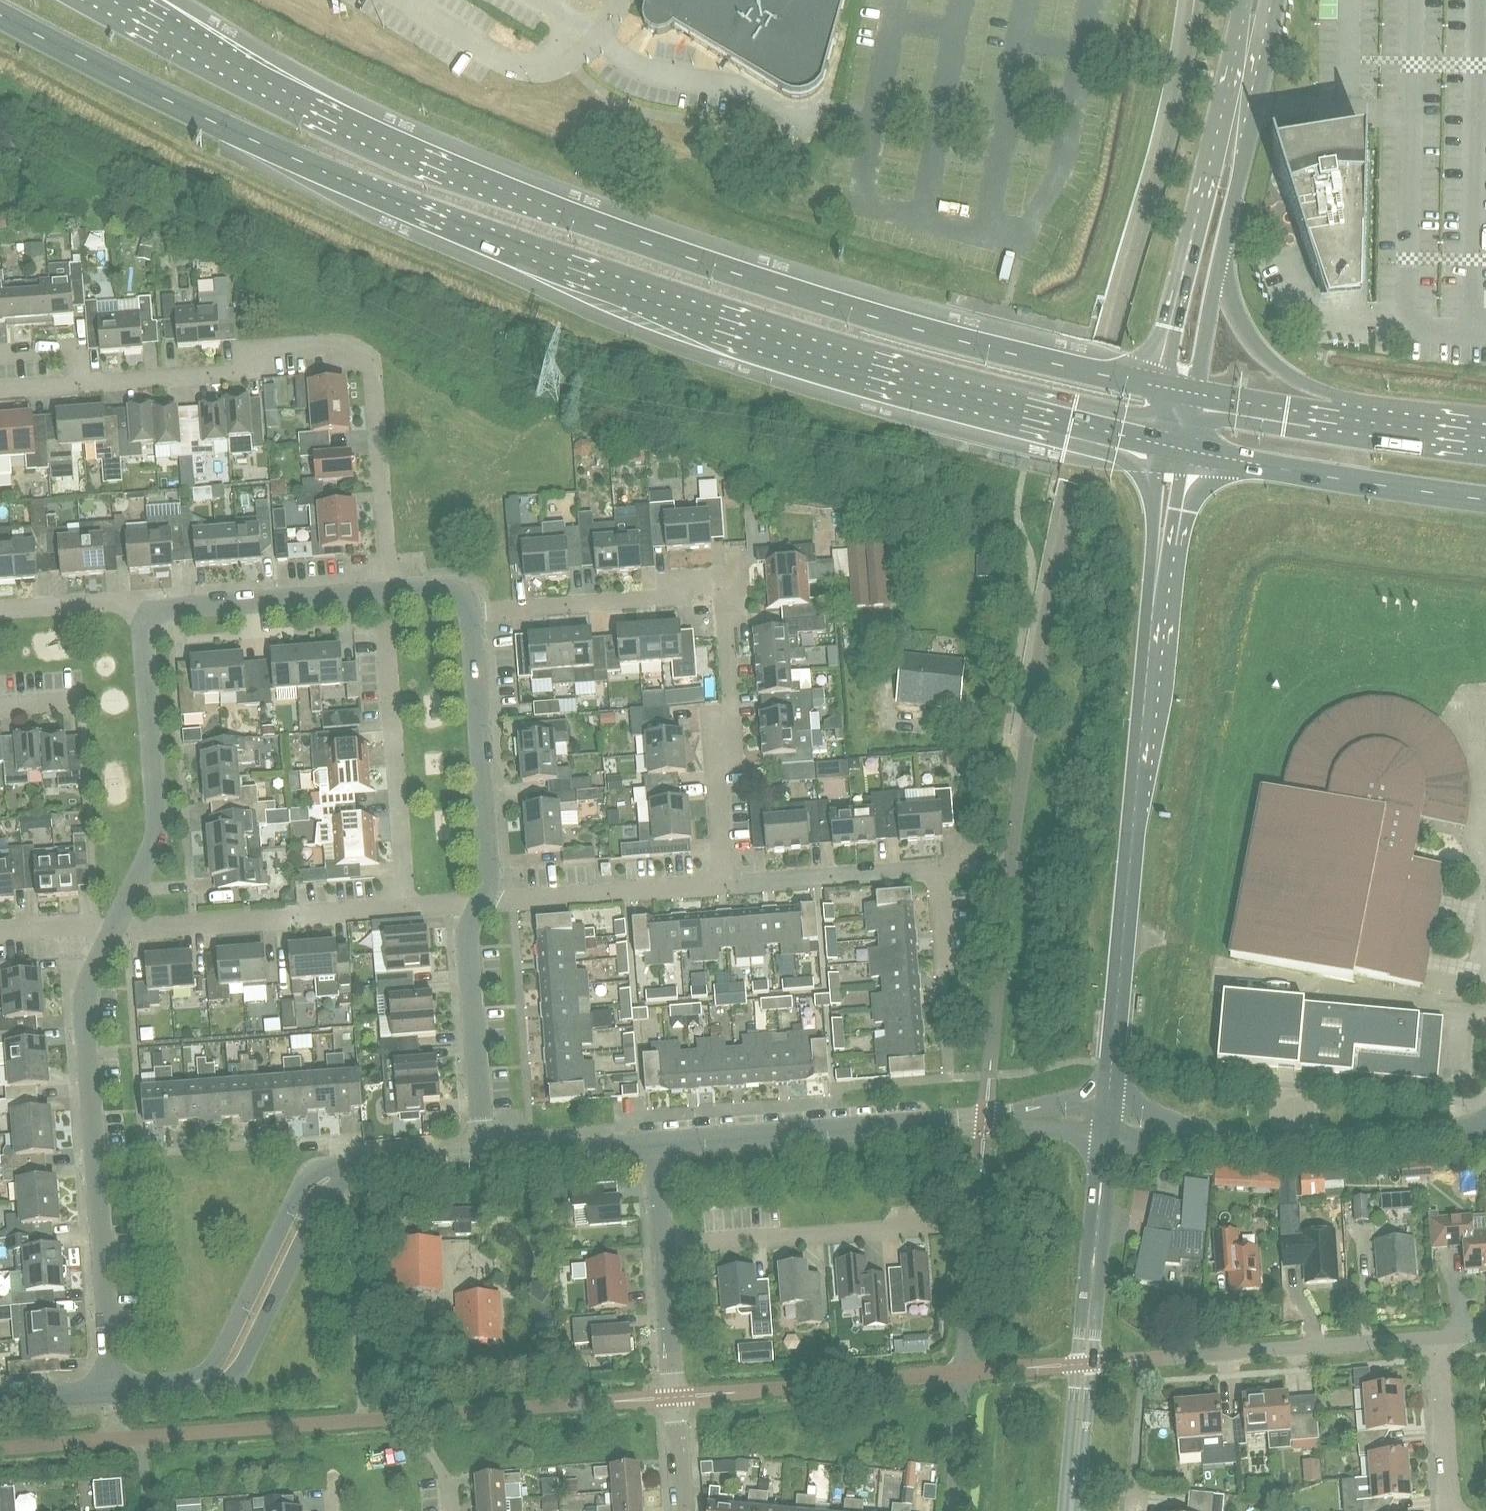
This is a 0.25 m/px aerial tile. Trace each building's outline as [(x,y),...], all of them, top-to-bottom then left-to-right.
[(644,10),(643,18),(645,26),(650,32),(658,35),(667,33),(673,28),(783,95),(791,98),(800,99),(809,97),(816,93),(823,85),(845,0),(650,0),(644,10)] [(1273,158),(1320,294),(1363,287),(1364,259),(1366,144),(1273,158)] [(27,159),(18,159),(19,177),(28,177),(27,159)] [(70,278),(49,279),(52,318),(74,316),(71,289),(83,288),(82,263),(69,264),(70,278)] [(40,291),(27,292),(30,324),(46,323),(45,318),(52,318),(49,279),(39,280),(40,291)] [(200,307),(196,307),(199,346),(220,344),(219,325),(231,324),(227,279),(214,280),(215,294),(199,295),(200,307)] [(4,283),(7,321),(14,321),(14,326),(30,324),(27,292),(27,281),(4,283)] [(199,346),(196,307),(175,309),(174,295),(162,296),(164,321),(176,320),(178,347),(199,346)] [(139,312),(119,313),(122,352),(143,350),(141,323),(153,322),(151,297),(138,298),(139,312)] [(84,302),(86,327),(98,326),(100,353),(122,352),(119,313),(98,315),(97,301),(84,302)] [(311,408),(347,406),(345,381),(310,384),(311,408)] [(266,412),(277,411),(276,386),(264,387),(266,412)] [(249,399),(225,400),(228,442),(228,438),(242,437),(243,450),(265,448),(263,421),(250,422),(249,399)] [(193,457),(194,478),(207,477),(205,456),(215,456),(214,443),(228,442),(225,400),(224,400),(224,404),(201,406),(203,430),(191,431),(193,457)] [(119,432),(119,435),(121,459),(143,457),(142,445),(155,444),(155,448),(156,448),(153,406),(129,408),(131,431),(119,432)] [(154,406),(153,406),(156,448),(170,447),(171,459),(193,457),(191,431),(179,432),(177,408),(154,410),(154,406)] [(300,446),(325,444),(324,433),(349,431),(347,406),(311,408),(313,433),(299,435),(300,446)] [(105,410),(81,411),(84,445),(95,444),(97,462),(102,461),(104,484),(123,482),(121,459),(119,435),(107,436),(105,410)] [(84,445),(81,411),(57,413),(59,440),(47,441),(47,442),(49,466),(73,464),(72,446),(84,445)] [(32,415),(7,417),(10,458),(26,456),(27,471),(49,469),(49,466),(47,442),(34,443),(32,415)] [(10,458),(7,417),(0,417),(0,476),(12,475),(10,458)] [(325,444),(300,446),(301,458),(315,457),(317,482),(353,479),(351,454),(326,456),(325,444)] [(636,452),(636,463),(653,463),(653,452),(636,452)] [(224,487),(212,488),(213,499),(225,498),(224,487)] [(321,527),(356,525),(355,503),(325,505),(324,494),(298,496),(299,508),(309,507),(310,516),(320,515),(321,527)] [(513,501),(515,515),(528,513),(527,499),(513,501)] [(687,514),(690,549),(712,547),(710,522),(724,521),(722,499),(697,501),(698,513),(687,514)] [(675,503),(650,505),(652,527),(666,526),(668,551),(690,549),(687,514),(676,515),(675,503)] [(637,522),(616,524),(619,572),(641,571),(639,540),(653,539),(652,527),(650,505),(636,506),(637,522)] [(236,520),(237,528),(240,564),(262,562),(261,547),(272,546),(269,510),(257,511),(257,519),(236,520)] [(595,549),(597,567),(597,574),(619,572),(616,524),(615,524),(616,525),(594,526),(593,512),(579,514),(580,528),(581,550),(595,549)] [(196,567),(218,565),(216,530),(215,526),(193,516),(181,517),(182,528),(183,537),(194,536),(196,567)] [(148,519),(148,523),(151,570),(173,569),(171,545),(183,544),(183,537),(182,528),(181,517),(148,519)] [(130,572),(151,570),(148,523),(126,524),(126,521),(114,522),(114,532),(127,531),(130,572)] [(116,550),(114,532),(114,522),(80,524),(81,538),(83,575),(105,574),(104,551),(116,550)] [(566,523),(543,524),(547,578),(569,576),(567,551),(581,550),(580,528),(566,529),(566,523)] [(525,579),(547,578),(543,524),(543,530),(522,532),(522,525),(508,526),(510,551),(523,550),(525,579)] [(358,547),(356,525),(321,527),(311,528),(313,558),(337,556),(337,548),(358,547)] [(25,544),(13,545),(16,581),(38,579),(36,553),(48,553),(46,530),(46,527),(24,529),(25,544)] [(46,530),(48,553),(48,555),(60,554),(61,577),(83,575),(81,538),(69,539),(68,528),(46,530)] [(237,528),(216,530),(218,565),(240,564),(237,528)] [(12,530),(0,531),(0,582),(16,581),(13,545),(12,530)] [(275,532),(277,561),(289,560),(287,531),(275,532)] [(853,608),(889,606),(884,542),(848,544),(853,608)] [(816,563),(815,545),(765,549),(768,585),(808,582),(806,564),(816,563)] [(848,550),(833,552),(835,577),(850,576),(848,550)] [(796,606),(797,619),(821,617),(819,599),(809,600),(808,582),(768,585),(770,608),(796,606)] [(754,631),(755,653),(806,649),(805,648),(799,649),(798,635),(826,633),(825,617),(821,617),(797,619),(797,629),(787,630),(787,629),(754,631)] [(679,624),(659,625),(662,663),(672,662),(673,680),(697,679),(695,653),(681,654),(679,624)] [(659,625),(637,627),(640,665),(662,663),(659,625)] [(606,657),(607,672),(621,671),(621,666),(640,665),(637,627),(617,628),(619,653),(616,657),(606,657)] [(591,630),(571,632),(574,670),(575,685),(595,683),(594,673),(607,672),(606,657),(596,658),(593,655),(591,630)] [(574,670),(571,632),(549,634),(552,671),(574,670)] [(552,681),(552,671),(549,634),(529,635),(531,663),(517,664),(518,679),(531,678),(532,683),(552,681)] [(259,681),(261,704),(261,706),(272,705),(271,690),(298,689),(295,651),(294,651),(294,647),(274,649),(274,653),(272,653),(274,679),(259,681)] [(317,649),(322,713),(321,687),(343,685),(340,648),(317,649)] [(295,651),(298,689),(311,688),(312,713),(322,713),(317,649),(295,651)] [(806,649),(755,653),(754,653),(754,661),(756,661),(757,674),(790,671),(790,664),(792,660),(806,659),(806,649)] [(217,657),(220,694),(237,693),(238,706),(261,704),(259,681),(259,677),(245,678),(243,651),(225,652),(226,656),(217,657)] [(959,709),(964,661),(902,654),(897,702),(959,709)] [(220,694),(217,657),(191,659),(193,681),(179,681),(182,716),(206,714),(204,695),(220,694)] [(791,693),(791,702),(813,700),(812,691),(800,692),(800,683),(791,684),(790,671),(757,674),(759,695),(791,693)] [(607,672),(594,673),(595,683),(608,682),(607,672)] [(359,699),(358,684),(347,685),(348,700),(359,699)] [(679,705),(678,693),(666,694),(667,706),(679,705)] [(825,699),(813,700),(791,702),(781,703),(781,712),(760,714),(762,735),(811,731),(810,713),(813,710),(821,709),(825,705),(825,699)] [(1288,774),(1285,792),(1263,788),(1230,956),(1353,980),(1354,974),(1420,987),(1443,866),(1410,860),(1422,800),(1467,809),(1468,807),(1466,807),(1468,785),(1468,783),(1463,762),(1464,761),(1453,739),(1437,721),(1436,722),(1418,709),(1418,708),(1394,700),(1394,702),(1372,700),(1370,700),(1348,705),(1348,704),(1326,715),(1308,731),(1309,732),(1296,750),(1295,750),(1287,774),(1288,774)] [(535,717),(561,715),(560,701),(534,703),(535,717)] [(645,722),(671,720),(670,708),(644,710),(645,722)] [(634,737),(646,736),(647,756),(685,753),(683,733),(659,735),(655,732),(654,722),(671,721),(671,720),(645,722),(644,710),(632,711),(634,737)] [(520,757),(521,760),(556,757),(555,745),(569,744),(567,721),(543,723),(544,735),(519,737),(519,740),(515,740),(516,757),(520,757)] [(811,731),(762,735),(763,757),(773,756),(774,766),(814,763),(811,731)] [(328,759),(329,770),(368,767),(366,745),(371,744),(371,743),(337,746),(336,732),(316,734),(317,753),(322,753),(328,759)] [(4,760),(6,787),(30,785),(29,773),(42,772),(43,776),(41,743),(40,734),(16,735),(18,759),(4,760)] [(40,734),(41,743),(43,776),(57,774),(58,787),(82,785),(80,759),(66,760),(64,736),(41,738),(41,734),(40,734)] [(205,780),(238,777),(237,765),(255,763),(253,738),(204,742),(205,755),(203,756),(205,780)] [(634,791),(659,789),(658,778),(662,775),(686,773),(685,753),(647,756),(649,776),(644,776),(645,789),(634,790),(634,791)] [(556,757),(521,760),(522,783),(548,781),(549,793),(577,791),(573,791),(571,768),(557,769),(556,757)] [(839,763),(840,780),(848,779),(847,762),(839,763)] [(321,808),(336,807),(335,793),(374,790),(374,789),(369,789),(368,767),(329,770),(318,771),(314,774),(315,786),(320,788),(321,808)] [(238,777),(205,780),(206,803),(233,801),(234,814),(266,812),(276,811),(275,803),(258,804),(257,787),(239,789),(238,777)] [(573,791),(582,790),(581,781),(573,781),(573,791)] [(639,824),(690,820),(688,800),(664,802),(660,799),(659,789),(634,791),(635,805),(637,804),(639,824)] [(935,790),(918,791),(922,841),(943,839),(943,827),(955,826),(952,790),(935,791),(935,790)] [(578,812),(577,791),(549,793),(550,805),(524,807),(526,830),(561,827),(560,814),(578,812)] [(899,821),(900,842),(922,841),(918,791),(885,794),(886,805),(887,822),(899,821)] [(864,811),(852,812),(855,845),(877,844),(875,823),(887,822),(886,805),(885,794),(872,795),(872,799),(867,799),(864,806),(864,811)] [(784,805),(785,817),(765,819),(763,798),(750,799),(753,826),(765,826),(767,852),(788,850),(785,805),(784,805)] [(833,847),(855,845),(852,812),(831,814),(830,802),(818,803),(820,828),(832,827),(833,847)] [(808,829),(820,828),(818,803),(785,805),(788,850),(810,849),(808,829)] [(324,844),(334,844),(370,841),(374,841),(372,818),(377,818),(376,817),(337,820),(336,807),(321,808),(309,809),(309,816),(323,821),(323,826),(318,827),(316,845),(324,844)] [(210,853),(262,849),(262,848),(254,849),(253,838),(261,837),(260,826),(267,825),(266,812),(234,814),(210,816),(211,829),(209,829),(210,853)] [(650,857),(665,856),(664,845),(667,842),(691,840),(690,820),(639,824),(640,844),(649,843),(650,857)] [(561,827),(526,830),(528,854),(562,851),(563,863),(595,860),(594,848),(563,850),(561,827)] [(74,848),(55,850),(58,897),(78,895),(76,870),(79,867),(88,866),(86,834),(73,835),(74,848)] [(370,841),(334,844),(336,861),(326,862),(327,881),(342,880),(340,867),(380,864),(380,862),(375,863),(374,841),(370,841)] [(35,846),(22,847),(24,871),(33,871),(36,873),(38,898),(58,897),(55,850),(35,851),(35,846)] [(14,900),(12,875),(15,872),(24,871),(22,847),(9,848),(9,851),(0,852),(0,901),(14,900)] [(215,890),(240,888),(269,886),(268,872),(264,873),(262,849),(210,853),(212,877),(214,877),(215,890)] [(611,865),(601,865),(602,875),(612,875),(611,865)] [(867,919),(913,915),(912,892),(877,894),(877,904),(866,905),(867,919)] [(824,906),(825,922),(835,921),(834,905),(824,906)] [(796,955),(797,955),(810,954),(809,942),(819,942),(816,906),(793,908),(796,955)] [(747,912),(751,958),(764,957),(764,946),(773,945),(770,907),(763,908),(763,911),(747,912)] [(770,907),(773,945),(782,944),(783,956),(796,955),(793,908),(777,909),(777,907),(770,907)] [(724,911),(727,949),(736,948),(737,959),(751,958),(747,912),(732,914),(732,910),(724,911)] [(702,915),(705,961),(719,960),(718,949),(727,949),(724,911),(717,911),(717,914),(702,915)] [(682,952),(679,914),(672,915),(672,917),(656,918),(660,965),(673,964),(673,953),(682,952)] [(702,915),(686,916),(686,914),(679,914),(682,952),(691,951),(691,962),(705,961),(702,915)] [(915,931),(913,915),(867,919),(868,933),(879,932),(880,941),(918,938),(917,930),(915,931)] [(538,943),(585,940),(585,939),(595,938),(595,929),(584,930),(584,926),(572,927),(572,917),(537,920),(538,942),(538,943)] [(660,965),(656,918),(633,920),(635,955),(645,955),(646,966),(660,965)] [(385,932),(386,954),(429,950),(427,929),(393,931),(392,920),(372,922),(373,933),(385,932)] [(615,922),(617,937),(617,938),(627,937),(626,921),(615,922)] [(826,945),(837,944),(835,928),(825,929),(826,945)] [(918,945),(918,938),(880,941),(881,950),(870,950),(871,964),(917,961),(915,945),(918,945)] [(537,966),(575,963),(574,954),(586,953),(585,940),(538,943),(539,958),(537,959),(537,966)] [(312,945),(315,980),(316,1000),(339,998),(340,1006),(353,1005),(348,944),(336,945),(336,943),(312,945)] [(617,944),(618,960),(628,959),(627,943),(617,944)] [(838,960),(837,944),(826,945),(828,961),(838,960)] [(315,980),(312,945),(289,947),(291,982),(292,982),(293,996),(301,996),(300,981),(315,980)] [(240,951),(243,986),(266,984),(264,949),(240,951)] [(405,973),(431,971),(429,950),(386,954),(388,974),(376,975),(377,987),(389,986),(405,984),(405,973)] [(243,986),(240,951),(217,952),(219,976),(207,977),(209,1003),(230,1001),(229,987),(243,986)] [(192,954),(169,956),(171,991),(194,989),(194,994),(203,993),(202,977),(194,978),(192,954)] [(171,991),(169,956),(145,958),(147,983),(134,984),(137,1012),(150,1011),(149,1007),(160,1006),(159,992),(171,991)] [(630,975),(628,959),(618,960),(620,976),(630,975)] [(921,983),(921,976),(918,976),(917,961),(871,964),(872,978),(883,977),(883,986),(921,983)] [(4,998),(42,995),(40,973),(14,975),(13,963),(0,964),(0,986),(3,985),(4,998)] [(542,989),(588,985),(587,971),(576,972),(575,963),(537,966),(538,973),(540,973),(542,989)] [(830,990),(840,989),(839,974),(829,974),(830,990)] [(798,980),(799,990),(815,989),(814,979),(798,980)] [(799,990),(798,980),(783,982),(783,992),(799,990)] [(754,994),(769,993),(769,983),(753,984),(754,994)] [(922,991),(921,983),(883,986),(884,995),(873,996),(874,1010),(920,1006),(918,991),(922,991)] [(730,985),(731,995),(747,994),(746,984),(730,985)] [(589,999),(588,985),(542,989),(543,1004),(540,1004),(541,1012),(579,1009),(578,1000),(589,999)] [(715,997),(731,995),(730,985),(714,987),(715,997)] [(390,997),(391,1018),(434,1015),(432,993),(390,996),(389,986),(377,987),(378,998),(390,997)] [(707,987),(691,988),(692,999),(708,997),(707,987)] [(632,1005),(631,989),(621,990),(622,1006),(632,1005)] [(662,991),(662,1001),(678,1000),(678,989),(662,991)] [(841,1005),(840,991),(840,989),(830,990),(830,995),(831,1005),(831,1006),(841,1005)] [(647,1002),(662,1001),(662,991),(646,992),(647,1002)] [(747,1004),(747,994),(731,995),(732,1006),(747,1004)] [(1443,1018),(1304,1005),(1305,1001),(1223,994),(1218,1062),(1437,1082),(1443,1018)] [(18,1031),(17,1018),(44,1017),(42,995),(4,998),(4,1010),(0,1011),(0,1032),(18,1031)] [(731,995),(715,997),(716,1007),(732,1006),(731,995)] [(830,995),(827,996),(815,996),(815,1007),(831,1005),(830,995)] [(793,998),(777,999),(777,1010),(793,1008),(793,998)] [(777,1010),(777,999),(761,1001),(762,1011),(777,1010)] [(298,1028),(296,1000),(282,1001),(284,1029),(298,1028)] [(632,1010),(632,1005),(622,1006),(623,1021),(633,1021),(633,1020),(632,1010)] [(686,1006),(686,1016),(702,1015),(702,1005),(686,1006)] [(671,1018),(686,1016),(686,1006),(670,1007),(671,1018)] [(922,1022),(920,1006),(874,1010),(875,1024),(886,1023),(887,1032),(925,1029),(924,1021),(922,1022)] [(579,1009),(541,1012),(541,1019),(544,1019),(545,1034),(591,1031),(591,1030),(608,1028),(607,1014),(590,1015),(590,1017),(579,1018),(579,1009)] [(633,1020),(637,1020),(649,1019),(648,1009),(632,1010),(633,1020)] [(436,1036),(434,1015),(391,1018),(393,1039),(381,1040),(382,1051),(410,1049),(409,1038),(436,1036)] [(265,1020),(266,1033),(281,1031),(280,1019),(265,1020)] [(833,1036),(843,1035),(842,1019),(832,1020),(833,1036)] [(925,1036),(925,1029),(887,1032),(888,1041),(876,1042),(877,1055),(924,1052),(923,1036),(925,1036)] [(9,1066),(47,1063),(45,1041),(33,1042),(32,1030),(18,1031),(0,1032),(0,1066),(9,1066)] [(544,1057),(582,1054),(581,1045),(592,1044),(591,1031),(545,1034),(546,1050),(544,1050),(544,1057)] [(816,1032),(803,1033),(802,1034),(806,1080),(829,1078),(827,1043),(817,1044),(816,1032)] [(625,1051),(635,1050),(634,1034),(624,1035),(625,1051)] [(790,1081),(806,1080),(802,1034),(788,1035),(789,1046),(780,1046),(783,1084),(791,1084),(790,1081)] [(845,1051),(843,1035),(833,1036),(834,1051),(845,1051)] [(770,1036),(757,1037),(760,1083),(776,1081),(776,1085),(783,1084),(780,1046),(771,1047),(770,1036)] [(745,1084),(760,1083),(757,1037),(743,1038),(744,1049),(735,1050),(738,1088),(745,1087),(745,1084)] [(738,1088),(735,1050),(726,1051),(725,1039),(711,1040),(715,1086),(730,1085),(730,1088),(738,1088)] [(699,1088),(715,1086),(711,1040),(697,1041),(698,1053),(689,1053),(692,1091),(700,1091),(699,1088)] [(689,1053),(680,1054),(679,1043),(666,1044),(669,1090),(685,1089),(685,1092),(692,1091),(689,1053)] [(646,1092),(669,1090),(666,1044),(652,1045),(653,1056),(643,1057),(646,1092)] [(394,1061),(396,1083),(439,1080),(437,1058),(411,1060),(410,1049),(382,1051),(383,1062),(394,1061)] [(625,1051),(626,1066),(637,1066),(635,1050),(625,1051)] [(926,1075),(924,1052),(877,1055),(879,1069),(890,1068),(890,1078),(926,1075)] [(594,1062),(583,1063),(582,1054),(544,1057),(545,1064),(547,1064),(549,1080),(595,1076),(594,1062)] [(315,1077),(318,1111),(329,1111),(329,1116),(340,1115),(335,1055),(327,1056),(328,1076),(315,1077)] [(361,1108),(359,1073),(345,1074),(344,1055),(335,1055),(340,1115),(350,1114),(350,1109),(361,1108)] [(229,1083),(232,1118),(243,1117),(243,1122),(254,1122),(249,1056),(240,1057),(242,1082),(229,1083)] [(249,1056),(254,1122),(264,1121),(264,1115),(275,1115),(272,1080),(259,1081),(258,1061),(249,1062),(249,1056)] [(292,1059),(297,1118),(307,1117),(307,1112),(318,1111),(315,1077),(302,1078),(301,1058),(292,1059)] [(186,1086),(189,1121),(200,1120),(200,1126),(211,1125),(206,1065),(206,1059),(197,1059),(199,1085),(186,1086)] [(272,1080),(275,1115),(286,1114),(286,1119),(297,1118),(292,1059),(284,1059),(285,1079),(272,1080)] [(47,1063),(9,1066),(10,1088),(5,1088),(7,1101),(8,1101),(38,1098),(37,1086),(49,1085),(47,1063)] [(206,1065),(211,1125),(221,1124),(221,1119),(232,1118),(229,1083),(216,1084),(215,1065),(206,1065)] [(143,1090),(145,1125),(157,1124),(157,1129),(168,1128),(163,1068),(155,1069),(156,1089),(143,1090)] [(163,1068),(168,1128),(179,1127),(178,1122),(189,1121),(186,1086),(173,1087),(172,1068),(163,1068)] [(837,1082),(853,1081),(852,1071),(836,1072),(837,1082)] [(585,1091),(596,1090),(595,1076),(549,1080),(550,1103),(585,1100),(585,1091)] [(440,1101),(439,1080),(396,1083),(398,1103),(385,1104),(386,1116),(398,1115),(401,1115),(401,1118),(404,1121),(416,1120),(419,1117),(419,1113),(423,1113),(423,1112),(420,1112),(420,1102),(440,1101)] [(623,1098),(639,1096),(638,1086),(622,1088),(623,1098)] [(7,1101),(0,1101),(0,1114),(9,1113),(8,1101),(7,1101)] [(13,1112),(15,1134),(52,1132),(51,1110),(13,1112)] [(26,1156),(54,1153),(52,1132),(15,1134),(16,1146),(8,1146),(4,1152),(5,1157),(0,1157),(0,1163),(1,1170),(3,1170),(27,1168),(26,1156)] [(1202,1175),(1213,1176),(1214,1167),(1203,1166),(1202,1175)] [(1252,1169),(1216,1167),(1215,1185),(1251,1187),(1252,1169)] [(1413,1182),(1440,1179),(1439,1167),(1412,1170),(1413,1182)] [(18,1181),(20,1203),(57,1200),(56,1178),(29,1180),(28,1168),(27,1168),(3,1170),(4,1182),(18,1181)] [(1322,1170),(1301,1172),(1303,1197),(1324,1195),(1322,1170)] [(1295,1204),(1293,1172),(1281,1171),(1281,1204),(1295,1204)] [(1204,1247),(1209,1183),(1187,1181),(1184,1213),(1175,1212),(1177,1201),(1154,1196),(1149,1216),(1172,1218),(1168,1235),(1149,1231),(1148,1238),(1145,1238),(1136,1279),(1160,1284),(1164,1264),(1180,1265),(1182,1245),(1204,1247)] [(549,1192),(550,1202),(567,1200),(566,1189),(567,1189),(566,1185),(554,1187),(555,1191),(549,1192)] [(621,1224),(619,1199),(613,1200),(613,1195),(604,1196),(603,1188),(573,1191),(575,1211),(589,1210),(590,1226),(621,1224)] [(1410,1192),(1396,1193),(1397,1210),(1411,1209),(1410,1192)] [(1368,1221),(1367,1197),(1353,1197),(1354,1222),(1368,1221)] [(8,1238),(33,1236),(33,1224),(59,1222),(57,1200),(20,1203),(21,1215),(6,1216),(8,1238)] [(429,1211),(428,1212),(428,1222),(429,1223),(429,1224),(457,1223),(457,1235),(471,1235),(470,1223),(478,1223),(478,1209),(429,1210),(429,1211)] [(1447,1246),(1463,1245),(1465,1271),(1479,1270),(1480,1272),(1485,1272),(1485,1233),(1473,1234),(1472,1220),(1461,1221),(1461,1217),(1445,1218),(1429,1220),(1431,1248),(1447,1246)] [(1237,1232),(1214,1234),(1217,1263),(1229,1263),(1231,1291),(1259,1289),(1257,1249),(1238,1250),(1237,1232)] [(1283,1238),(1285,1266),(1305,1264),(1306,1283),(1337,1281),(1334,1232),(1303,1234),(1303,1237),(1283,1238)] [(16,1272),(66,1268),(66,1261),(62,1258),(61,1246),(33,1249),(33,1236),(8,1238),(7,1238),(8,1251),(15,1251),(16,1272)] [(1379,1279),(1391,1278),(1416,1277),(1413,1238),(1376,1241),(1379,1279)] [(388,1292),(431,1291),(430,1241),(387,1242),(388,1292)] [(907,1315),(906,1305),(931,1303),(927,1255),(901,1257),(903,1284),(889,1285),(892,1316),(907,1315)] [(867,1277),(865,1260),(838,1262),(840,1301),(858,1300),(859,1306),(863,1309),(864,1328),(889,1326),(885,1275),(867,1277)] [(591,1309),(627,1307),(624,1277),(620,1277),(619,1261),(587,1263),(591,1309)] [(822,1324),(820,1292),(819,1276),(807,1277),(806,1265),(779,1267),(782,1307),(798,1305),(799,1325),(822,1324)] [(12,1307),(37,1305),(38,1305),(37,1292),(64,1290),(63,1279),(67,1275),(66,1268),(16,1272),(10,1272),(12,1307)] [(753,1268),(721,1271),(723,1311),(737,1310),(737,1313),(741,1316),(750,1316),(752,1339),(772,1338),(769,1287),(758,1288),(754,1285),(753,1268)] [(459,1341),(501,1339),(499,1295),(457,1297),(459,1341)] [(30,1340),(68,1337),(66,1315),(38,1317),(37,1305),(12,1307),(15,1341),(30,1340)] [(595,1358),(630,1356),(628,1329),(597,1332),(596,1319),(572,1321),(574,1346),(593,1344),(595,1358)] [(9,1376),(42,1373),(41,1361),(69,1359),(68,1337),(30,1340),(31,1351),(23,1351),(24,1362),(8,1363),(9,1376)] [(905,1353),(904,1341),(894,1342),(895,1354),(905,1353)] [(771,1346),(755,1347),(756,1360),(772,1359),(771,1346)] [(1391,1408),(1403,1407),(1401,1385),(1364,1388),(1366,1410),(1391,1408)] [(1265,1396),(1268,1433),(1290,1432),(1290,1442),(1303,1441),(1301,1415),(1289,1416),(1287,1394),(1265,1396)] [(1268,1433),(1265,1396),(1243,1398),(1245,1420),(1233,1421),(1235,1446),(1247,1445),(1246,1435),(1268,1433)] [(1219,1400),(1197,1401),(1201,1455),(1202,1455),(1200,1439),(1222,1437),(1223,1447),(1235,1446),(1233,1421),(1221,1422),(1219,1400)] [(1201,1455),(1197,1401),(1175,1403),(1179,1456),(1201,1455)] [(1405,1430),(1403,1407),(1391,1408),(1366,1410),(1367,1432),(1357,1433),(1358,1445),(1384,1443),(1383,1431),(1405,1430)] [(1303,1441),(1319,1439),(1317,1414),(1301,1415),(1303,1441)] [(1384,1455),(1384,1443),(1358,1445),(1359,1457),(1369,1456),(1371,1478),(1391,1477),(1408,1475),(1407,1453),(1384,1455)] [(713,1462),(707,1463),(701,1463),(702,1475),(714,1474),(713,1462)] [(639,1465),(594,1469),(595,1479),(612,1478),(613,1492),(641,1490),(639,1465)] [(521,1474),(476,1478),(477,1502),(522,1499),(521,1474)] [(1389,1510),(1388,1499),(1410,1497),(1408,1475),(1391,1477),(1371,1478),(1373,1500),(1363,1501),(1363,1510),(1387,1510),(1389,1510)] [(544,1497),(559,1495),(558,1478),(542,1479),(544,1497)] [(94,1482),(96,1510),(124,1508),(122,1480),(94,1482)] [(569,1485),(570,1498),(588,1497),(587,1484),(569,1485)] [(708,1510),(733,1510),(733,1507),(734,1497),(720,1496),(721,1488),(710,1487),(708,1510)] [(0,1489),(0,1510),(16,1510),(14,1488),(0,1489)] [(912,1505),(913,1490),(904,1489),(903,1504),(912,1505)] [(613,1492),(614,1506),(597,1508),(597,1510),(643,1510),(641,1490),(613,1492)] [(733,1510),(757,1510),(759,1492),(749,1491),(748,1508),(733,1507),(733,1510)] [(757,1510),(778,1510),(767,1510),(768,1493),(759,1492),(757,1510)] [(1189,1492),(1188,1508),(1213,1510),(1214,1494),(1189,1492)] [(807,1496),(797,1495),(796,1510),(805,1510),(807,1496)] [(805,1510),(815,1510),(816,1497),(807,1496),(805,1510)] [(477,1502),(478,1510),(523,1510),(522,1499),(477,1502)] [(854,1501),(845,1500),(844,1510),(853,1510),(854,1501)] [(270,1501),(240,1503),(241,1510),(271,1510),(270,1501)] [(853,1510),(863,1510),(864,1501),(854,1501),(853,1510)]
